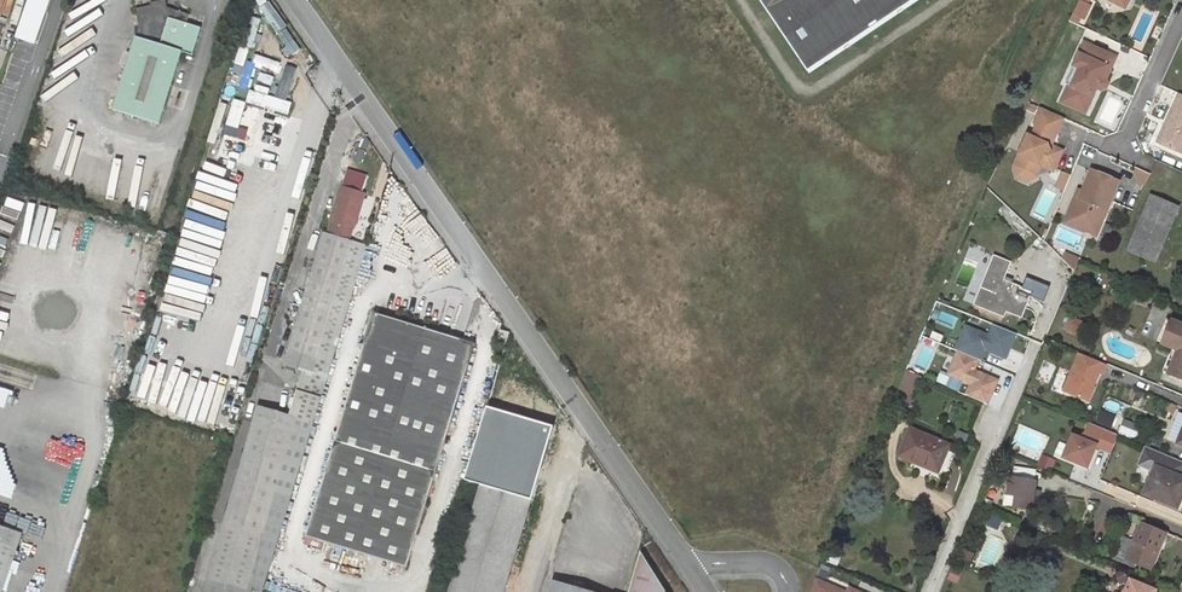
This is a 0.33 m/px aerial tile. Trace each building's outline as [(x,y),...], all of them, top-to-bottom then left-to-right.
[(14,37),(33,43),(48,0),(27,0),(14,37)] [(135,7),(139,24),(113,109),(157,123),(181,50),(191,53),(200,26),(190,22),(189,27),(184,25),(185,21),(188,12),(166,5),(165,0),(151,0),(149,0),(149,4),(135,7)] [(811,80),(925,0),(755,0),(811,80)] [(1073,21),(1083,25),(1093,0),(1082,0),(1073,21)] [(1115,56),(1083,42),(1077,53),(1081,55),(1076,65),(1079,66),(1070,85),(1068,84),(1063,94),(1065,98),(1084,106),(1089,94),(1092,95),(1095,87),(1101,76),(1105,78),(1115,56)] [(1081,55),(1077,53),(1064,82),(1068,84),(1070,85),(1079,66),(1076,65),(1081,55)] [(1106,83),(1105,78),(1101,76),(1099,80),(1095,87),(1099,89),(1105,87),(1106,83)] [(288,114),(291,102),(249,89),(246,101),(288,114)] [(1178,93),(1156,142),(1180,153),(1181,148),(1181,95),(1178,93)] [(1065,98),(1063,94),(1060,101),(1084,112),(1092,95),(1089,94),(1084,106),(1065,98)] [(245,102),(234,98),(223,133),(235,137),(245,102)] [(1063,118),(1041,107),(1034,122),(1035,126),(1039,128),(1034,138),(1027,135),(1013,166),(1013,168),(1032,176),(1039,162),(1054,168),(1061,152),(1061,150),(1056,148),(1055,151),(1052,149),(1051,145),(1063,118)] [(1053,171),(1054,168),(1039,162),(1032,176),(1013,168),(1015,177),(1026,182),(1036,176),(1040,165),(1053,171)] [(1079,197),(1075,196),(1067,216),(1090,226),(1094,217),(1103,220),(1119,181),(1091,169),(1082,191),(1079,197)] [(346,189),(340,188),(336,202),(342,204),(346,189)] [(363,195),(346,189),(342,204),(336,202),(330,219),(353,226),(363,195)] [(1178,208),(1150,196),(1127,250),(1155,263),(1178,208)] [(1090,226),(1067,216),(1064,223),(1096,236),(1103,220),(1094,217),(1090,226)] [(316,358),(330,362),(366,246),(325,233),(288,350),(316,358)] [(1065,255),(1077,263),(1079,258),(1066,251),(1065,255)] [(993,257),(987,273),(1003,279),(1010,263),(993,257)] [(1003,279),(987,273),(987,275),(1002,281),(1003,279)] [(1002,281),(987,275),(984,281),(988,283),(980,306),(1004,316),(1006,310),(1021,317),(1031,293),(1002,281)] [(975,304),(980,306),(988,283),(984,281),(975,304)] [(1136,290),(1132,300),(1147,307),(1152,296),(1136,290)] [(436,332),(373,312),(305,536),(347,549),(366,554),(406,567),(474,343),(460,339),(457,347),(434,340),(436,332)] [(1071,316),(1065,330),(1075,334),(1081,320),(1071,316)] [(1172,349),(1178,351),(1174,360),(1178,362),(1172,377),(1181,381),(1181,324),(1172,320),(1162,344),(1172,349)] [(188,379),(200,337),(156,325),(133,405),(194,422),(199,404),(197,404),(203,383),(188,379)] [(966,326),(956,349),(958,350),(979,359),(981,360),(985,349),(1006,358),(1016,334),(994,325),(990,337),(966,326)] [(508,333),(500,331),(496,344),(504,347),(508,333)] [(460,339),(436,332),(434,340),(457,347),(460,339)] [(1163,372),(1172,377),(1178,362),(1174,360),(1178,351),(1172,349),(1163,372)] [(312,373),(316,358),(288,350),(284,364),(312,373)] [(979,359),(958,350),(949,373),(972,383),(966,395),(986,403),(997,379),(974,370),(979,359)] [(1106,364),(1079,353),(1064,391),(1087,400),(1099,372),(1102,373),(1106,364)] [(1055,367),(1045,362),(1036,378),(1047,383),(1055,367)] [(922,375),(907,368),(903,376),(904,377),(893,402),(902,405),(912,381),(919,384),(922,375)] [(320,397),(297,391),(289,417),(258,407),(208,581),(247,591),(261,591),(320,397)] [(1103,412),(1100,422),(1113,427),(1116,417),(1103,412)] [(1179,415),(1169,438),(1179,441),(1181,434),(1181,416),(1179,415)] [(1111,451),(1118,434),(1089,422),(1085,433),(1081,435),(1080,437),(1073,435),(1064,456),(1087,466),(1096,445),(1111,451)] [(948,445),(911,430),(899,455),(912,461),(914,456),(939,467),(948,445)] [(1147,446),(1140,465),(1154,470),(1144,494),(1177,508),(1181,495),(1181,478),(1179,477),(1181,470),(1181,460),(1147,446)] [(1042,456),(1038,464),(1049,469),(1053,460),(1042,456)] [(1036,482),(1009,478),(1007,495),(1015,496),(1013,508),(1036,511),(1038,499),(1033,499),(1034,492),(1036,482)] [(504,588),(530,500),(481,486),(455,573),(504,588)] [(1164,534),(1141,524),(1134,541),(1128,554),(1118,550),(1116,549),(1114,555),(1135,563),(1150,569),(1158,549),(1156,548),(1158,542),(1161,543),(1164,534)] [(1116,549),(1118,550),(1124,537),(1126,532),(1109,525),(1102,543),(1116,549)] [(0,527),(0,591),(2,591),(22,534),(0,527)] [(1128,554),(1134,541),(1124,537),(1118,550),(1128,554)] [(366,554),(347,549),(345,555),(364,561),(366,554)] [(974,554),(962,550),(959,557),(970,562),(974,554)] [(629,591),(666,591),(640,553),(629,591)] [(358,579),(364,561),(345,555),(339,572),(358,579)] [(1135,563),(1114,555),(1112,559),(1134,567),(1135,563)] [(292,575),(284,572),(280,581),(290,584),(292,575)] [(449,591),(503,591),(504,588),(455,573),(449,591)] [(814,580),(809,591),(841,591),(814,580)] [(208,581),(204,591),(247,591),(208,581)] [(1125,591),(1155,591),(1156,591),(1130,581),(1125,591)] [(553,583),(550,591),(583,591),(553,583)]
